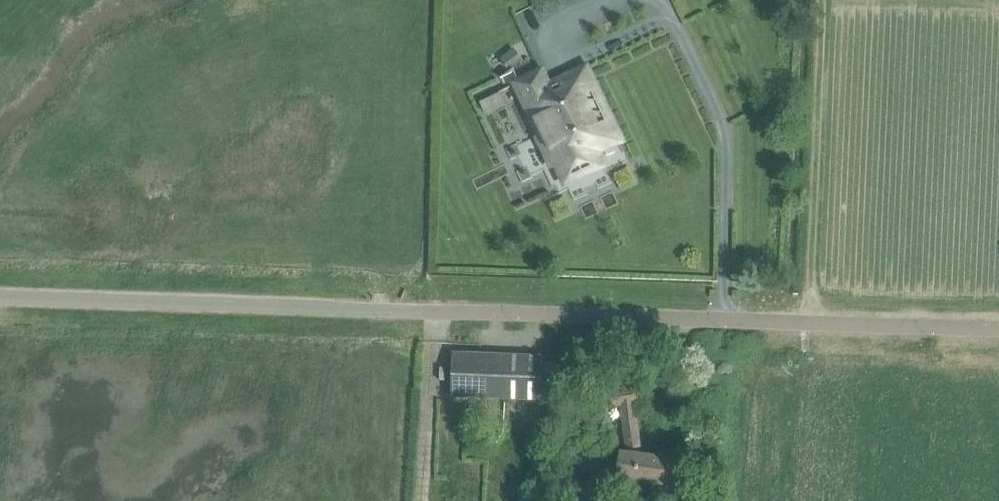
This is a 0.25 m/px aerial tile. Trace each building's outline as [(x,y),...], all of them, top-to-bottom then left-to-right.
[(523,60),(513,48),(500,59),(509,71),(523,60)] [(561,175),(562,175),(565,182),(626,154),(597,91),(587,96),(576,73),(550,86),(542,70),(515,83),(541,137),(544,135),(546,141),(541,143),(552,165),(556,163),(560,170),(559,171),(561,175)] [(486,110),(519,100),(514,87),(482,97),(486,110)] [(543,400),(544,357),(454,353),(453,397),(543,400)] [(641,387),(603,392),(605,407),(622,405),(629,453),(623,453),(620,478),(671,485),(674,459),(643,455),(636,404),(643,403),(641,387)]
